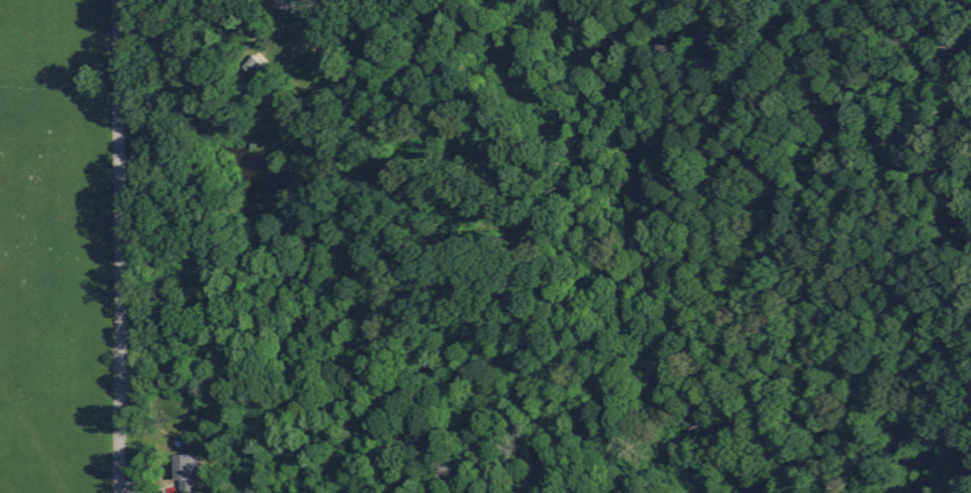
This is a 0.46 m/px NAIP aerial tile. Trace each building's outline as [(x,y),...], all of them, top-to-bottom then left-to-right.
[(271,6),(293,9),(295,0),(272,0),(271,6)] [(241,66),(255,78),(265,66),(251,54),(241,66)] [(173,479),(179,479),(179,492),(195,492),(195,454),(173,454),(173,479)]
